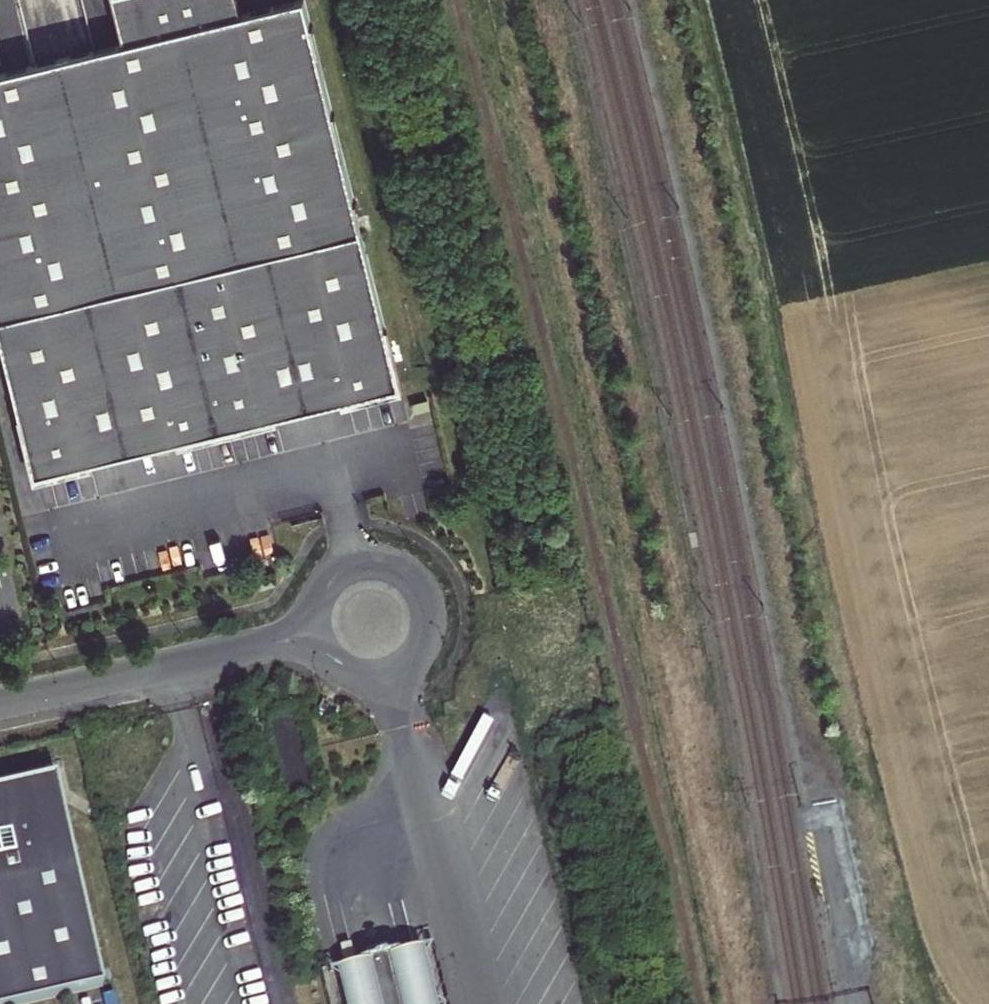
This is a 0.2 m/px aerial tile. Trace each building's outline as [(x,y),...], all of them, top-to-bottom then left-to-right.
[(36,476),(399,389),(308,0),(301,0),(242,15),(238,0),(114,0),(124,44),(0,75),(0,332),(36,476)] [(0,785),(0,1003),(11,1003),(106,981),(55,771),(0,785)] [(389,957),(402,1003),(436,1003),(422,949),(389,957)] [(370,962),(381,1003),(402,1003),(389,957),(383,954),(373,956),(370,962)] [(337,971),(345,1003),(381,1003),(370,962),(337,971)]
